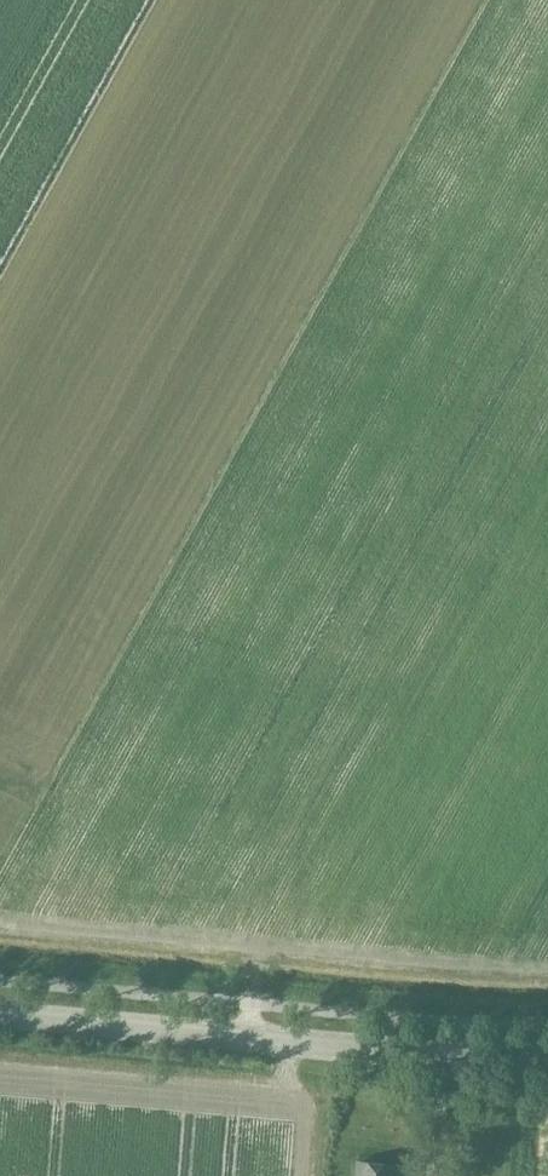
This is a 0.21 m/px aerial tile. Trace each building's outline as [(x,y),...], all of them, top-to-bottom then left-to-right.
[(393,1165),(356,1162),(355,1175),(392,1175),(393,1165)]
